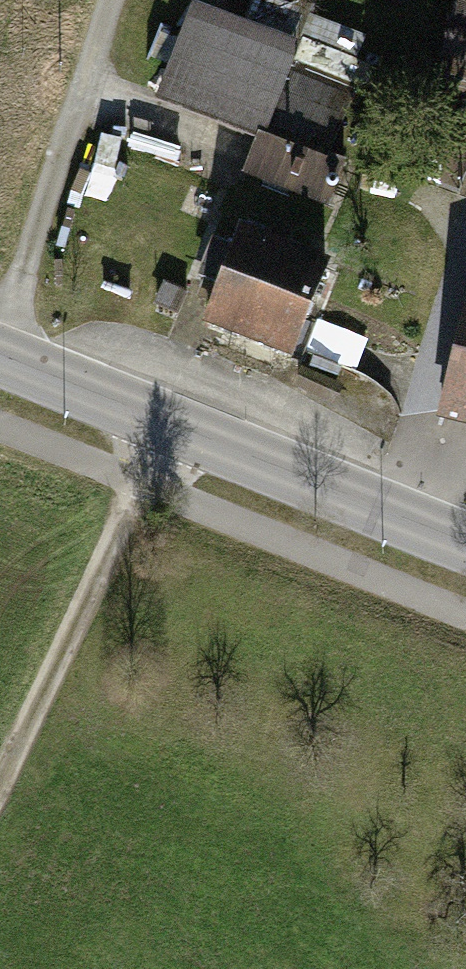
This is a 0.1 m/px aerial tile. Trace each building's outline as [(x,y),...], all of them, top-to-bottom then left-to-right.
[(458,39),(465,40),(465,0),(462,0),(458,39)] [(310,46),(195,1),(160,87),(275,133),(310,46)] [(308,350),(346,253),(259,219),(221,317),(308,350)] [(442,427),(465,433),(465,337),(442,427)]
